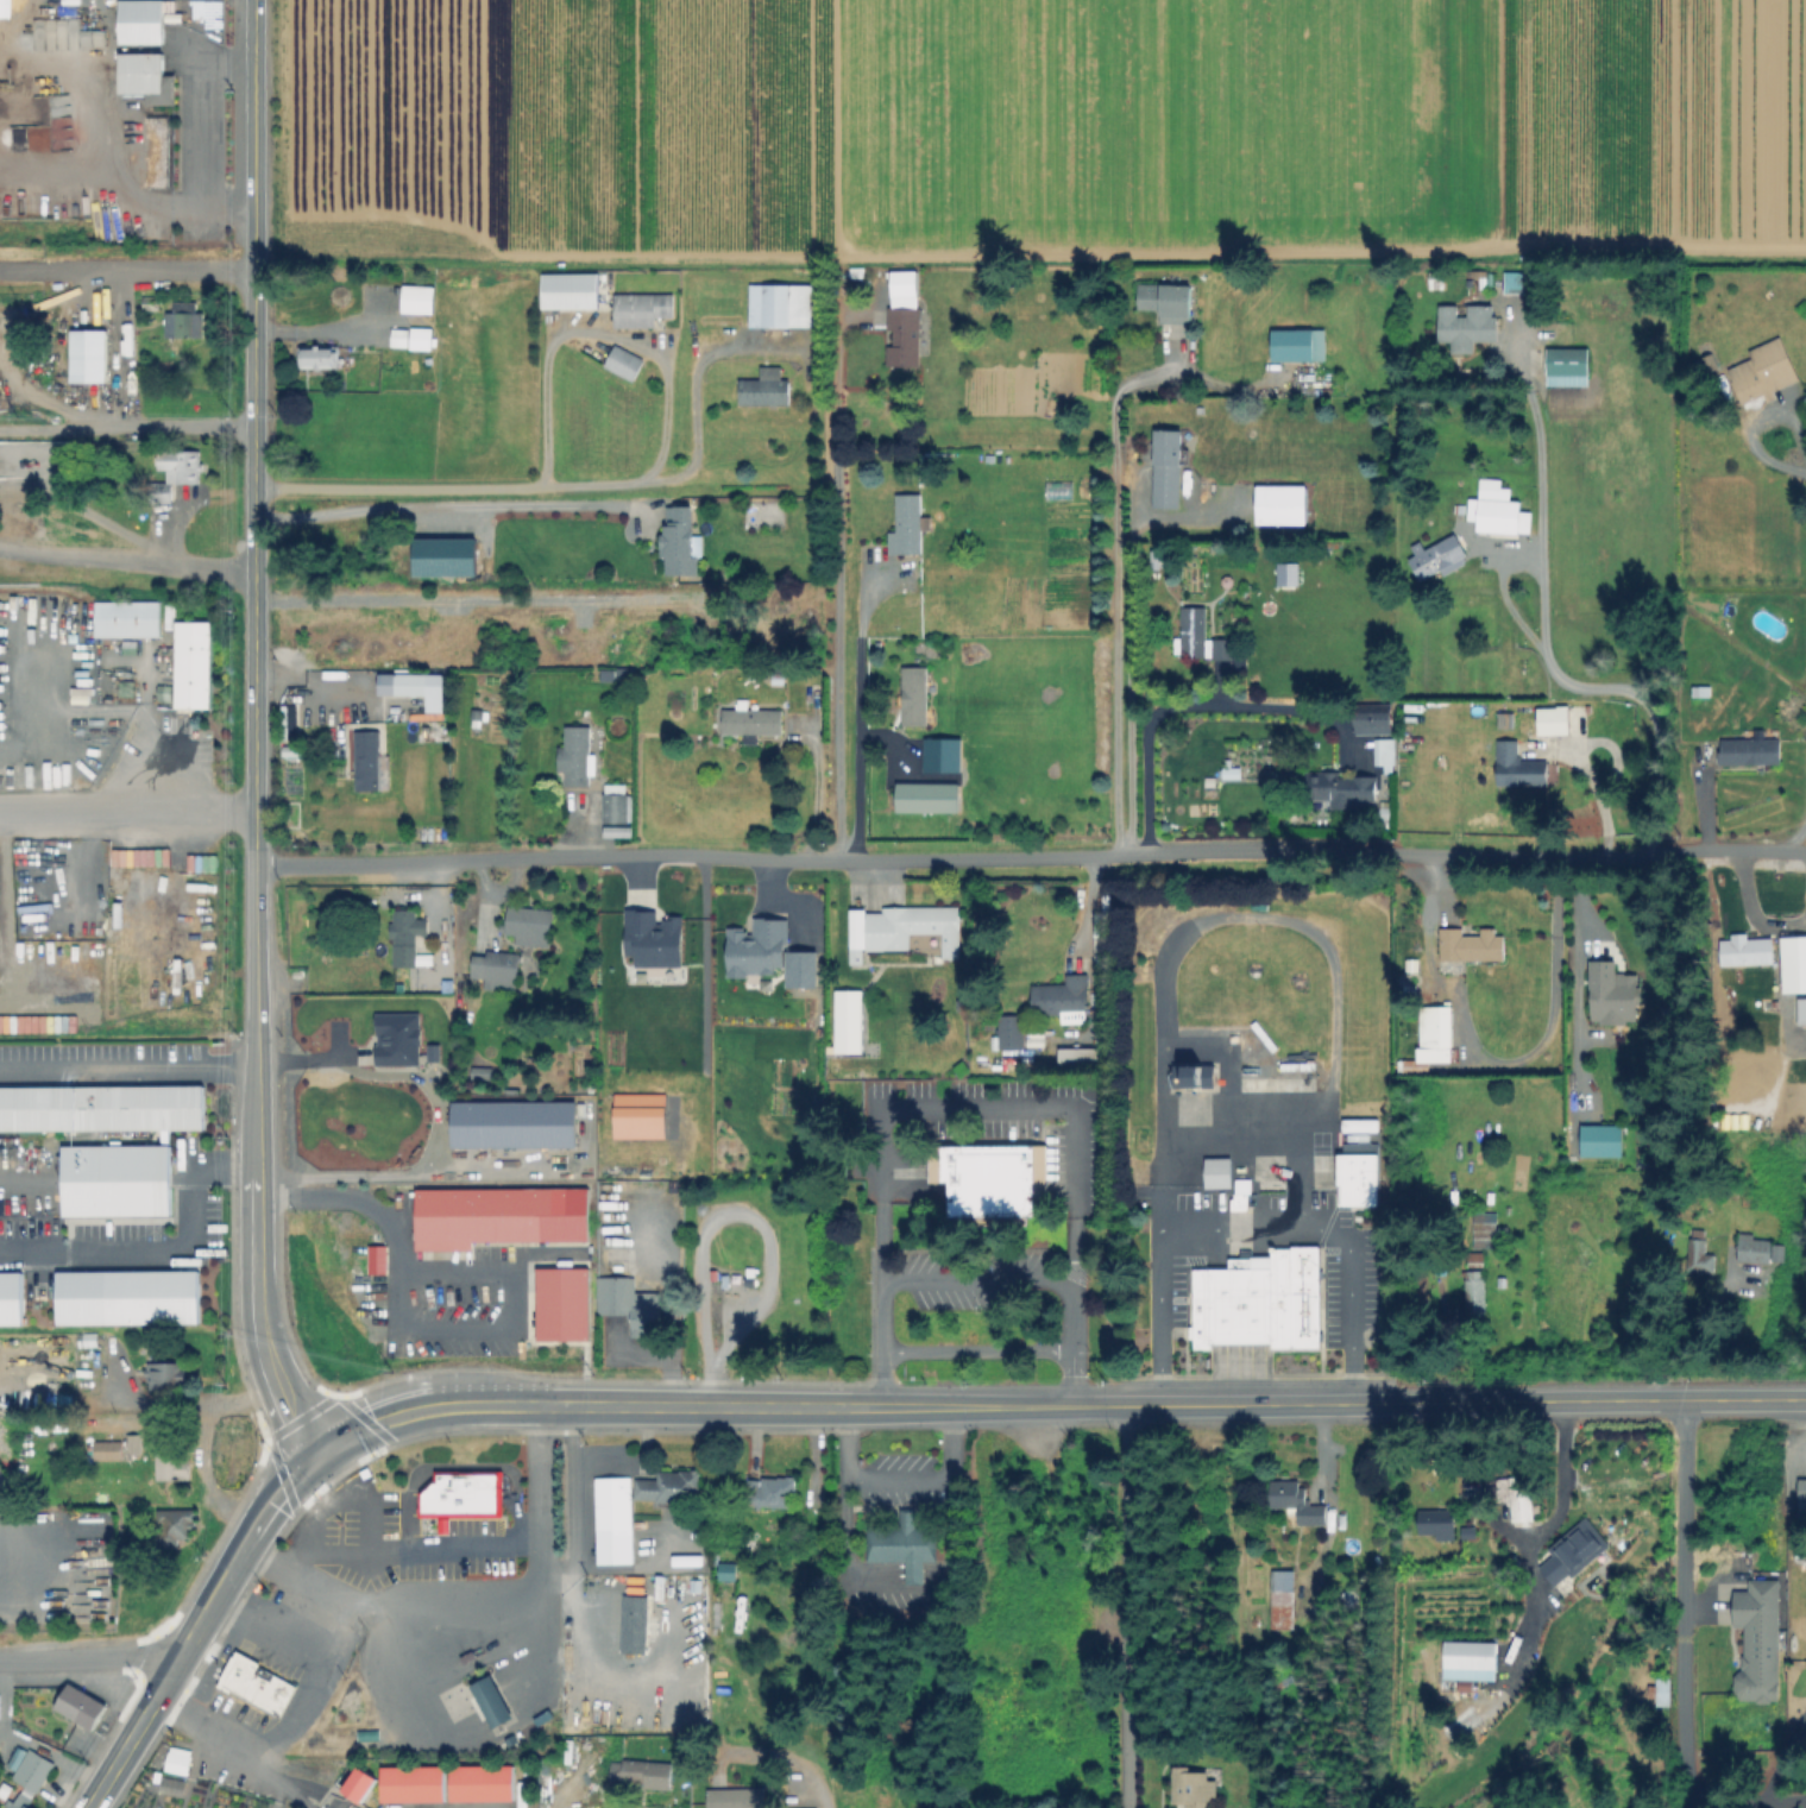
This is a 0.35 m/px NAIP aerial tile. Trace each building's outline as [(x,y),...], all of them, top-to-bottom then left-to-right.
[(8,0),(0,0),(0,17),(8,17),(8,0)] [(161,43),(160,0),(116,0),(117,44),(161,43)] [(172,103),(171,74),(161,75),(161,52),(117,53),(117,94),(148,93),(148,104),(172,103)] [(1487,272),(1487,288),(1470,288),(1470,272),(1487,272)] [(919,273),(920,366),(891,366),(891,307),(893,307),(893,275),(919,273)] [(599,276),(599,309),(545,308),(545,275),(599,276)] [(1537,276),(1537,296),(1508,296),(1508,275),(1537,276)] [(1443,281),(1443,289),(1433,289),(1433,281),(1443,281)] [(1194,286),(1191,326),(1162,323),(1163,308),(1135,305),(1138,283),(1194,286)] [(435,288),(434,314),(403,313),(404,286),(435,288)] [(816,286),(816,327),(751,327),(751,286),(816,286)] [(674,296),(674,320),(655,320),(655,329),(617,328),(617,296),(674,296)] [(163,311),(163,337),(201,336),(201,311),(195,311),(194,301),(171,301),(171,311),(163,311)] [(1459,315),(1471,315),(1471,305),(1493,305),(1493,316),(1498,316),(1498,340),(1477,340),(1475,353),(1452,353),(1452,342),(1439,342),(1439,305),(1459,305),(1459,315)] [(434,329),(434,351),(411,351),(411,328),(434,329)] [(69,382),(104,382),(104,329),(69,329),(69,382)] [(407,329),(407,347),(392,347),(392,329),(407,329)] [(1326,329),(1326,365),(1275,365),(1276,329),(1326,329)] [(1800,379),(1742,404),(1729,373),(1755,363),(1751,353),(1783,340),(1800,379)] [(340,346),(340,366),(302,366),(302,346),(340,346)] [(644,361),(635,380),(606,366),(617,347),(644,361)] [(1590,352),(1590,389),(1548,388),(1548,351),(1590,352)] [(789,382),(789,404),(741,404),(741,380),(789,382)] [(1184,452),(1183,509),(1156,509),(1156,434),(1183,435),(1183,452),(1184,452)] [(203,452),(202,484),(171,484),(171,471),(159,471),(159,452),(203,452)] [(1197,478),(1196,497),(1189,497),(1189,478),(1197,478)] [(1509,486),(1508,500),(1518,500),(1518,511),(1534,512),(1533,535),(1479,533),(1480,521),(1468,519),(1471,498),(1481,499),(1483,479),(1497,479),(1496,486),(1509,486)] [(1307,487),(1305,525),(1259,525),(1259,487),(1307,487)] [(932,517),(932,529),(923,529),(923,554),(889,554),(889,533),(899,533),(899,496),(923,496),(923,517),(932,517)] [(693,553),(661,552),(661,533),(666,533),(666,504),(694,504),(693,553)] [(1468,561),(1422,584),(1409,559),(1455,535),(1468,561)] [(412,575),(475,576),(475,538),(412,537),(412,575)] [(1275,585),(1296,585),(1296,562),(1275,562),(1275,585)] [(93,601),(94,637),(159,636),(159,600),(93,601)] [(1209,610),(1209,641),(1233,642),(1232,662),(1215,662),(1215,659),(1176,659),(1176,641),(1185,641),(1185,610),(1209,610)] [(210,621),(175,621),(174,707),(209,708),(210,621)] [(929,668),(929,726),(902,726),(902,668),(929,668)] [(427,675),(427,697),(397,697),(397,675),(427,675)] [(1713,683),(1713,698),(1694,698),(1694,683),(1713,683)] [(1391,707),(1391,737),(1359,736),(1359,706),(1391,707)] [(1569,710),(1569,737),(1541,736),(1541,710),(1569,710)] [(784,712),(784,733),(725,733),(725,711),(784,712)] [(1495,728),(1511,728),(1511,712),(1495,712),(1495,728)] [(1535,722),(1535,732),(1519,732),(1519,722),(1535,722)] [(592,729),(592,755),(598,755),(598,774),(592,774),(592,787),(567,787),(567,771),(559,770),(560,749),(567,749),(568,727),(592,729)] [(382,790),(360,792),(357,732),(378,731),(382,790)] [(1781,742),(1780,767),(1723,766),(1723,741),(1781,742)] [(1396,744),(1396,767),(1378,767),(1378,744),(1396,744)] [(1548,761),(1548,787),(1499,786),(1499,744),(1518,744),(1518,761),(1548,761)] [(1336,771),(1336,789),(1344,789),(1344,775),(1377,775),(1377,805),(1357,804),(1357,809),(1335,809),(1336,801),(1316,800),(1316,795),(1303,795),(1303,776),(1316,776),(1316,770),(1336,771)] [(1240,771),(1239,780),(1228,780),(1228,771),(1240,771)] [(961,786),(959,814),(898,812),(899,783),(961,786)] [(628,787),(625,824),(604,823),(605,786),(628,787)] [(634,830),(634,838),(605,837),(605,829),(634,830)] [(555,911),(553,937),(528,934),(527,941),(516,940),(517,933),(508,932),(510,906),(555,911)] [(961,906),(959,957),(944,957),(944,931),(911,931),(911,946),(868,946),(868,960),(852,960),(852,949),(851,949),(851,909),(868,909),(868,912),(885,912),(885,906),(961,906)] [(633,966),(681,966),(680,917),(655,917),(655,909),(623,910),(624,954),(633,954),(633,966)] [(429,920),(429,934),(419,934),(417,953),(433,953),(433,963),(417,963),(417,966),(394,966),(394,936),(389,936),(389,924),(394,924),(394,911),(419,911),(419,920),(429,920)] [(816,987),(816,951),(786,950),(786,918),(751,917),(751,928),(726,928),(725,975),(773,975),(773,966),(785,966),(784,987),(816,987)] [(1464,938),(1483,938),(1483,928),(1497,928),(1497,937),(1498,937),(1498,938),(1508,938),(1508,958),(1442,958),(1442,928),(1464,928),(1464,938)] [(1718,936),(1718,965),(1771,964),(1771,935),(1718,936)] [(1779,936),(1780,992),(1805,991),(1805,935),(1779,936)] [(523,953),(520,982),(484,977),(487,949),(523,953)] [(771,975),(747,974),(746,982),(759,982),(758,989),(771,990),(771,975)] [(1619,974),(1618,1021),(1593,1021),(1594,974),(1619,974)] [(1090,977),(1090,1019),(1034,1019),(1034,987),(1069,987),(1069,977),(1090,977)] [(863,993),(863,1054),(837,1053),(837,993),(863,993)] [(1454,1010),(1452,1063),(1429,1063),(1429,1075),(1405,1073),(1407,1062),(1421,1062),(1423,1009),(1454,1010)] [(1024,1018),(1024,1054),(1001,1054),(1001,1018),(1024,1018)] [(417,1027),(417,1076),(409,1076),(409,1027),(417,1027)] [(1216,1066),(1216,1090),(1173,1089),(1173,1065),(1216,1066)] [(495,1069),(495,1078),(473,1077),(474,1069),(495,1069)] [(201,1132),(201,1088),(0,1089),(0,1134),(201,1132)] [(663,1096),(611,1096),(611,1140),(663,1140),(663,1096)] [(575,1101),(451,1101),(451,1147),(576,1147),(575,1101)] [(1378,1121),(1378,1132),(1347,1132),(1347,1121),(1378,1121)] [(1623,1126),(1624,1157),(1585,1157),(1584,1126),(1623,1126)] [(1378,1144),(1379,1207),(1341,1207),(1340,1158),(1349,1145),(1378,1144)] [(58,1148),(59,1220),(169,1218),(168,1148),(58,1148)] [(938,1151),(938,1184),(945,1183),(946,1218),(1033,1218),(1033,1151),(938,1151)] [(1233,1188),(1208,1189),(1207,1160),(1232,1159),(1233,1188)] [(1253,1185),(1245,1211),(1232,1208),(1240,1180),(1253,1185)] [(414,1198),(414,1261),(471,1261),(471,1252),(587,1251),(586,1198),(414,1198)] [(1497,1223),(1497,1239),(1472,1237),(1472,1223),(1497,1223)] [(1716,1256),(1714,1272),(1689,1270),(1693,1233),(1707,1234),(1706,1255),(1716,1256)] [(1787,1249),(1781,1266),(1767,1261),(1766,1267),(1736,1256),(1744,1234),(1787,1249)] [(366,1273),(386,1273),(386,1244),(366,1245),(366,1273)] [(1319,1247),(1319,1349),(1270,1350),(1270,1343),(1212,1343),(1212,1349),(1191,1349),(1191,1268),(1226,1268),(1226,1259),(1251,1258),(1270,1258),(1270,1247),(1319,1247)] [(1485,1253),(1485,1265),(1467,1265),(1467,1253),(1485,1253)] [(587,1267),(534,1267),(535,1341),(588,1340),(587,1267)] [(1487,1310),(1468,1312),(1465,1274),(1484,1272),(1487,1310)] [(52,1274),(54,1328),(199,1327),(197,1273),(52,1274)] [(21,1328),(21,1274),(0,1274),(0,1328),(21,1328)] [(661,1293),(659,1334),(634,1334),(634,1317),(599,1316),(600,1279),(638,1280),(638,1292),(661,1293)] [(99,1334),(99,1348),(81,1348),(81,1334),(99,1334)] [(187,1368),(187,1378),(181,1378),(181,1392),(155,1392),(155,1384),(150,1382),(150,1363),(181,1365),(181,1367),(187,1368)] [(143,1438),(141,1454),(131,1453),(131,1438),(143,1438)] [(120,1443),(120,1461),(97,1461),(97,1443),(120,1443)] [(191,1455),(190,1481),(158,1481),(158,1454),(191,1455)] [(693,1461),(693,1495),(631,1495),(631,1473),(650,1473),(650,1461),(693,1461)] [(628,1470),(629,1558),(589,1558),(589,1470),(628,1470)] [(787,1470),(787,1489),(778,1489),(778,1501),(748,1501),(748,1481),(757,1481),(757,1470),(787,1470)] [(503,1474),(502,1518),(423,1516),(424,1491),(442,1472),(503,1474)] [(1795,1479),(1795,1503),(1805,1503),(1805,1479),(1795,1479)] [(1296,1482),(1296,1494),(1310,1493),(1310,1505),(1327,1505),(1326,1526),(1298,1525),(1298,1510),(1271,1508),(1272,1481),(1296,1482)] [(1529,1524),(1529,1487),(1509,1487),(1509,1524),(1529,1524)] [(190,1545),(191,1512),(152,1511),(151,1545),(190,1545)] [(918,1511),(918,1527),(938,1527),(938,1558),(926,1558),(926,1583),(907,1583),(907,1563),(874,1563),(873,1529),(904,1529),(902,1511),(918,1511)] [(1415,1512),(1415,1542),(1453,1542),(1453,1512),(1415,1512)] [(1538,1570),(1556,1593),(1598,1561),(1581,1538),(1538,1570)] [(734,1562),(716,1562),(716,1580),(734,1581),(734,1562)] [(1297,1571),(1296,1629),(1272,1629),(1273,1571),(1297,1571)] [(1781,1581),(1779,1649),(1769,1649),(1768,1681),(1767,1681),(1767,1688),(1779,1689),(1779,1702),(1737,1701),(1738,1667),(1743,1667),(1744,1627),(1735,1627),(1736,1592),(1751,1592),(1752,1580),(1781,1581)] [(653,1590),(652,1631),(640,1631),(640,1646),(613,1646),(615,1589),(653,1590)] [(1493,1644),(1441,1644),(1441,1682),(1493,1683),(1493,1644)] [(298,1688),(281,1719),(221,1686),(239,1653),(298,1688)] [(1667,1678),(1654,1677),(1654,1704),(1667,1705),(1667,1678)] [(515,1716),(496,1728),(472,1690),(492,1678),(515,1716)] [(106,1706),(93,1730),(59,1711),(74,1687),(106,1706)] [(8,1781),(34,1795),(51,1764),(24,1750),(8,1781)] [(184,1777),(188,1757),(164,1753),(161,1774),(184,1777)] [(667,1790),(668,1762),(608,1760),(608,1788),(667,1790)] [(1208,1802),(1208,1807),(1193,1807),(1193,1802),(1176,1802),(1176,1766),(1191,1766),(1190,1774),(1208,1774),(1208,1781),(1219,1781),(1219,1802),(1208,1802)] [(512,1768),(514,1801),(454,1802),(453,1769),(512,1768)] [(445,1769),(445,1803),(384,1803),(384,1769),(445,1769)] [(370,1783),(354,1772),(340,1794),(355,1804),(370,1783)] [(763,1790),(763,1807),(711,1807),(711,1790),(763,1790)] [(31,1800),(17,1794),(10,1807),(27,1807),(31,1800)]
